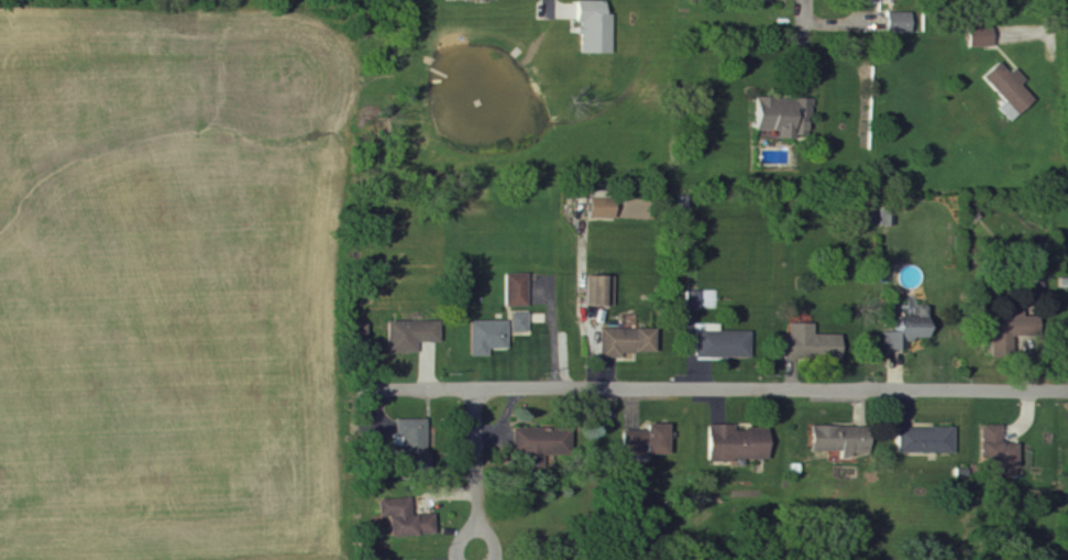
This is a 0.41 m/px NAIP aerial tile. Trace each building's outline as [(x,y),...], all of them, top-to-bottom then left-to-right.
[(612,55),(613,15),(605,15),(606,2),(577,1),(577,24),(580,24),(579,54),(612,55)] [(911,31),(912,14),(889,13),(888,31),(911,31)] [(971,48),(994,47),(993,28),(970,29),(971,48)] [(1006,102),(999,109),(1012,123),(1035,101),(1021,85),(1026,80),(1016,70),(1011,74),(1000,63),(984,78),(1006,102)] [(779,131),(779,138),(811,138),(812,99),(757,99),(756,131),(779,131)] [(616,200),(606,200),(606,195),(590,195),(589,219),(615,219),(616,200)] [(528,307),(528,274),(505,274),(506,307),(528,307)] [(592,277),(592,308),(615,307),(614,277),(592,277)] [(688,292),(687,308),(699,308),(700,292),(688,292)] [(994,316),(994,354),(1017,354),(1017,324),(1034,323),(1034,309),(1003,309),(1003,316),(994,316)] [(511,332),(527,333),(528,315),(511,314),(511,332)] [(489,357),(489,349),(508,349),(507,321),(470,322),(470,358),(489,357)] [(388,354),(416,354),(416,342),(439,343),(439,323),(388,322),(388,354)] [(815,324),(790,324),(790,334),(785,334),(785,358),(842,360),(843,336),(815,335),(815,324)] [(601,358),(623,359),(623,353),(656,354),(657,330),(601,329),(601,358)] [(753,358),(753,331),(697,333),(697,358),(753,358)] [(427,420),(395,419),(394,446),(401,447),(401,463),(426,463),(427,420)] [(648,455),(671,456),(671,425),(649,425),(648,455)] [(983,468),(1020,469),(1020,444),(1003,444),(1003,426),(984,425),(983,468)] [(710,460),(769,461),(770,429),(746,428),(746,432),(735,432),(735,426),(711,426),(710,460)] [(812,451),(843,452),(842,458),(872,459),(873,428),(813,426),(812,451)] [(899,428),(899,454),(954,454),(955,429),(899,428)] [(513,455),(572,456),(572,430),(513,429),(513,455)] [(646,431),(625,431),(625,454),(647,453),(646,431)] [(378,500),(379,518),(389,518),(390,537),(435,535),(434,515),(411,516),(410,499),(378,500)]
